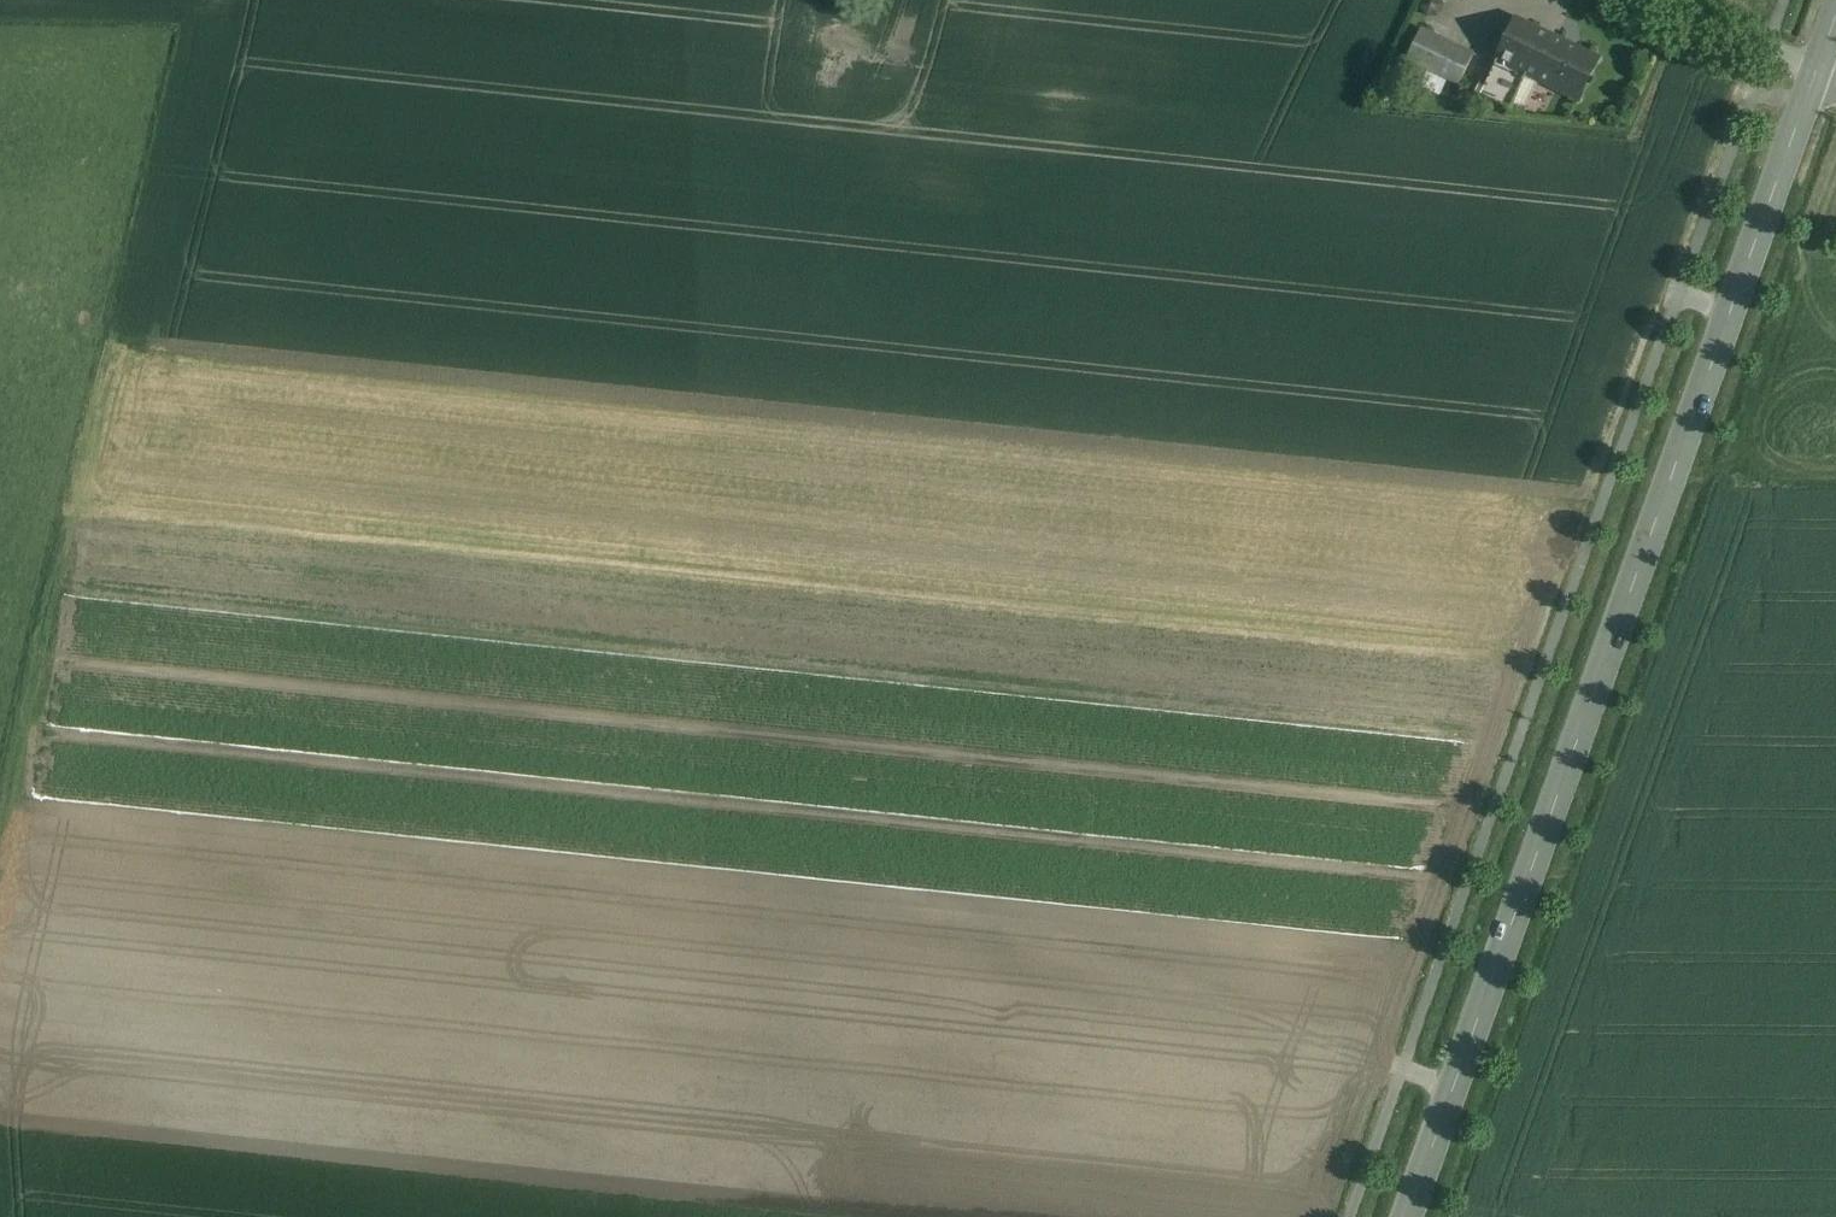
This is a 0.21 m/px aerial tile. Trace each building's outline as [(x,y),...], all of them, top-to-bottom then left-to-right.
[(1599,59),(1518,20),(1499,60),(1528,74),(1580,99),(1599,59)] [(1473,56),(1421,31),(1407,60),(1460,85),(1473,56)] [(1528,74),(1499,60),(1482,95),(1511,109),(1528,74)]
